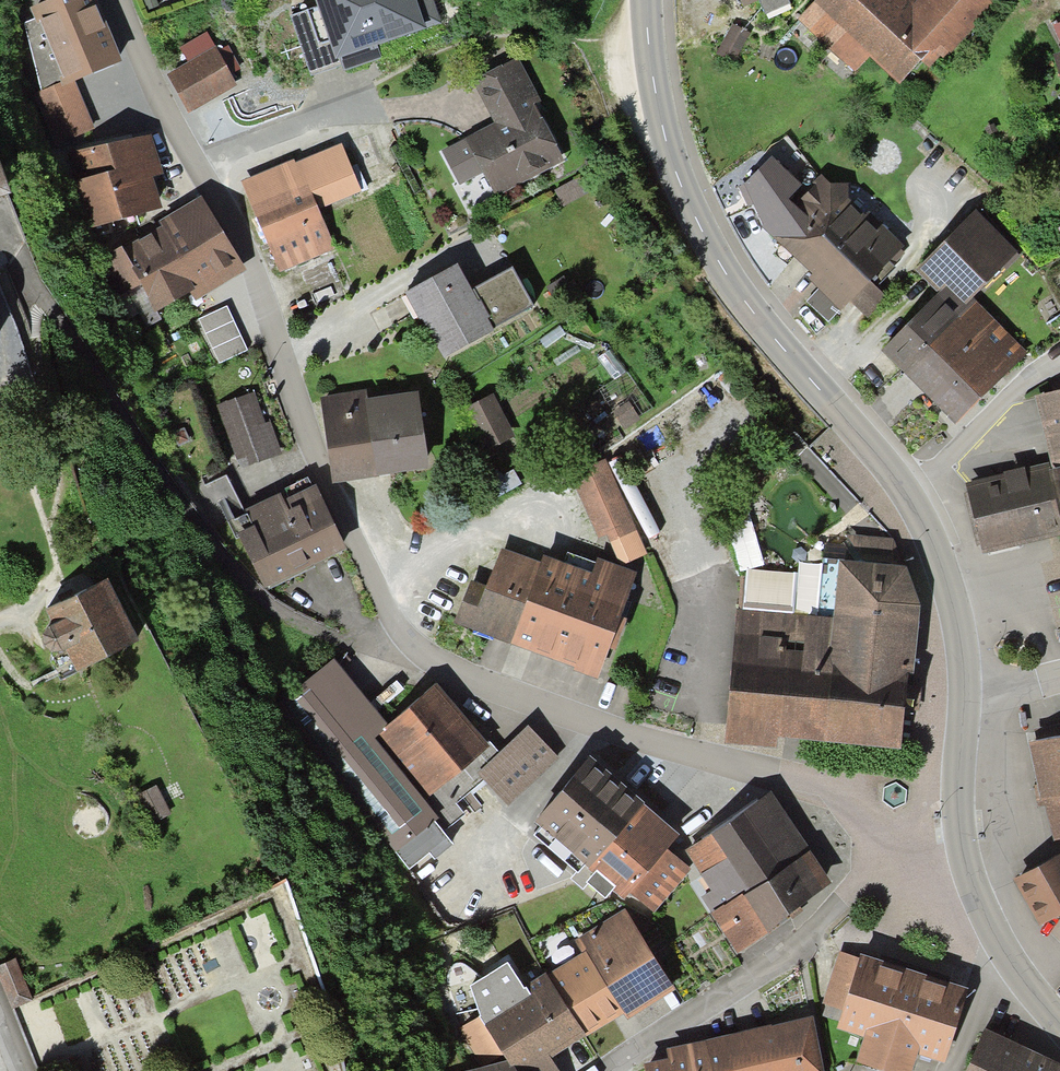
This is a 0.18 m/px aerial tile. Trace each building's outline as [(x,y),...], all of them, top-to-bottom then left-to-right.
[(103,41),(110,39),(97,0),(51,0),(3,17),(21,69),(103,41)] [(334,58),(424,32),(413,0),(316,0),(334,58)] [(798,23),(853,72),(866,58),(900,89),(926,62),(931,66),(990,2),(988,0),(819,0),(798,23)] [(21,69),(34,106),(72,92),(116,77),(103,41),(21,69)] [(260,46),(266,57),(274,53),(267,42),(260,46)] [(210,55),(167,78),(186,112),(229,88),(210,55)] [(1059,89),(1059,56),(1051,58),(1059,89)] [(493,130),(465,144),(490,195),(554,164),(529,111),(536,108),(515,66),(472,86),(493,130)] [(72,92),(34,106),(48,146),(87,133),(79,112),(72,92)] [(245,97),(235,102),(241,113),(250,108),(245,97)] [(104,103),(79,112),(87,133),(111,125),(104,103)] [(62,188),(71,228),(150,211),(144,182),(154,179),(146,141),(66,158),(72,186),(62,188)] [(771,155),(747,179),(764,226),(813,275),(809,280),(837,307),(844,300),(861,283),(895,249),(823,178),(794,207),(785,199),(800,184),(771,155)] [(573,183),(551,193),(557,207),(579,197),(573,183)] [(298,190),(252,211),(278,269),(324,248),(298,190)] [(192,208),(103,260),(122,293),(143,281),(160,309),(228,269),(192,208)] [(1051,212),(1059,231),(1059,208),(1051,212)] [(960,315),(969,306),(1016,259),(974,217),(918,273),(941,296),(960,315)] [(451,272),(406,297),(440,359),(485,334),(472,310),(451,272)] [(561,281),(548,288),(554,300),(567,294),(561,281)] [(878,300),(861,283),(844,300),(862,317),(878,300)] [(515,286),(472,310),(485,334),(528,310),(515,286)] [(941,296),(881,356),(950,424),(1019,355),(969,306),(960,315),(941,296)] [(221,309),(196,320),(216,363),(241,351),(221,309)] [(1032,394),(1048,462),(965,481),(981,549),(1059,530),(1059,387),(1032,394)] [(217,407),(237,466),(271,455),(251,395),(217,407)] [(322,403),(330,480),(419,471),(411,402),(363,407),(362,399),(322,403)] [(486,402),(463,415),(484,453),(507,440),(486,402)] [(573,481),(598,545),(628,533),(602,469),(573,481)] [(239,513),(223,478),(202,489),(218,523),(239,513)] [(309,491),(231,528),(259,586),(337,548),(309,491)] [(507,645),(534,564),(497,552),(483,594),(471,628),(470,632),(507,645)] [(534,564),(507,645),(593,673),(625,578),(593,568),(588,582),(534,564)] [(739,616),(725,744),(771,749),(772,737),(889,749),(896,687),(903,688),(911,609),(907,580),(835,573),(830,625),(739,616)] [(138,639),(108,579),(47,610),(54,623),(50,626),(42,635),(44,645),(52,652),(63,652),(67,650),(78,670),(138,639)] [(456,623),(471,628),(483,594),(467,589),(456,623)] [(426,822),(430,818),(365,743),(381,730),(329,669),(280,710),(397,847),(426,822)] [(431,692),(378,738),(428,796),(481,750),(431,692)] [(523,733),(476,778),(504,807),(551,762),(523,733)] [(1027,742),(1042,802),(1044,801),(1059,797),(1059,735),(1027,742)] [(582,766),(532,827),(585,869),(634,808),(582,766)] [(170,812),(157,787),(140,796),(153,820),(170,812)] [(455,826),(471,813),(451,789),(435,802),(455,826)] [(1044,801),(1055,842),(1059,840),(1059,797),(1044,801)] [(764,801),(685,853),(723,910),(802,858),(764,801)] [(634,808),(585,869),(619,897),(621,894),(656,851),(669,835),(634,808)] [(446,845),(426,822),(397,847),(393,850),(408,867),(426,851),(431,858),(446,845)] [(656,851),(621,894),(647,916),(682,872),(656,851)] [(1014,880),(1039,925),(1059,913),(1059,854),(1014,880)] [(823,890),(802,858),(723,910),(711,918),(733,950),(823,890)] [(663,993),(619,919),(576,944),(585,959),(620,1018),(663,993)] [(821,1006),(842,1013),(858,964),(837,957),(821,1006)] [(0,965),(0,982),(10,1009),(32,1001),(16,959),(0,965)] [(580,1042),(620,1018),(585,959),(544,983),(580,1042)] [(858,964),(842,1013),(836,1034),(862,1042),(854,1066),(871,1070),(906,1070),(910,1057),(938,1066),(960,996),(858,964)] [(445,989),(448,1015),(475,1012),(510,1070),(531,1070),(580,1042),(544,983),(520,997),(502,966),(469,986),(445,989)] [(671,1055),(672,1060),(643,1066),(644,1070),(816,1070),(806,1026),(671,1055)] [(982,1039),(967,1070),(1048,1070),(982,1039)]
